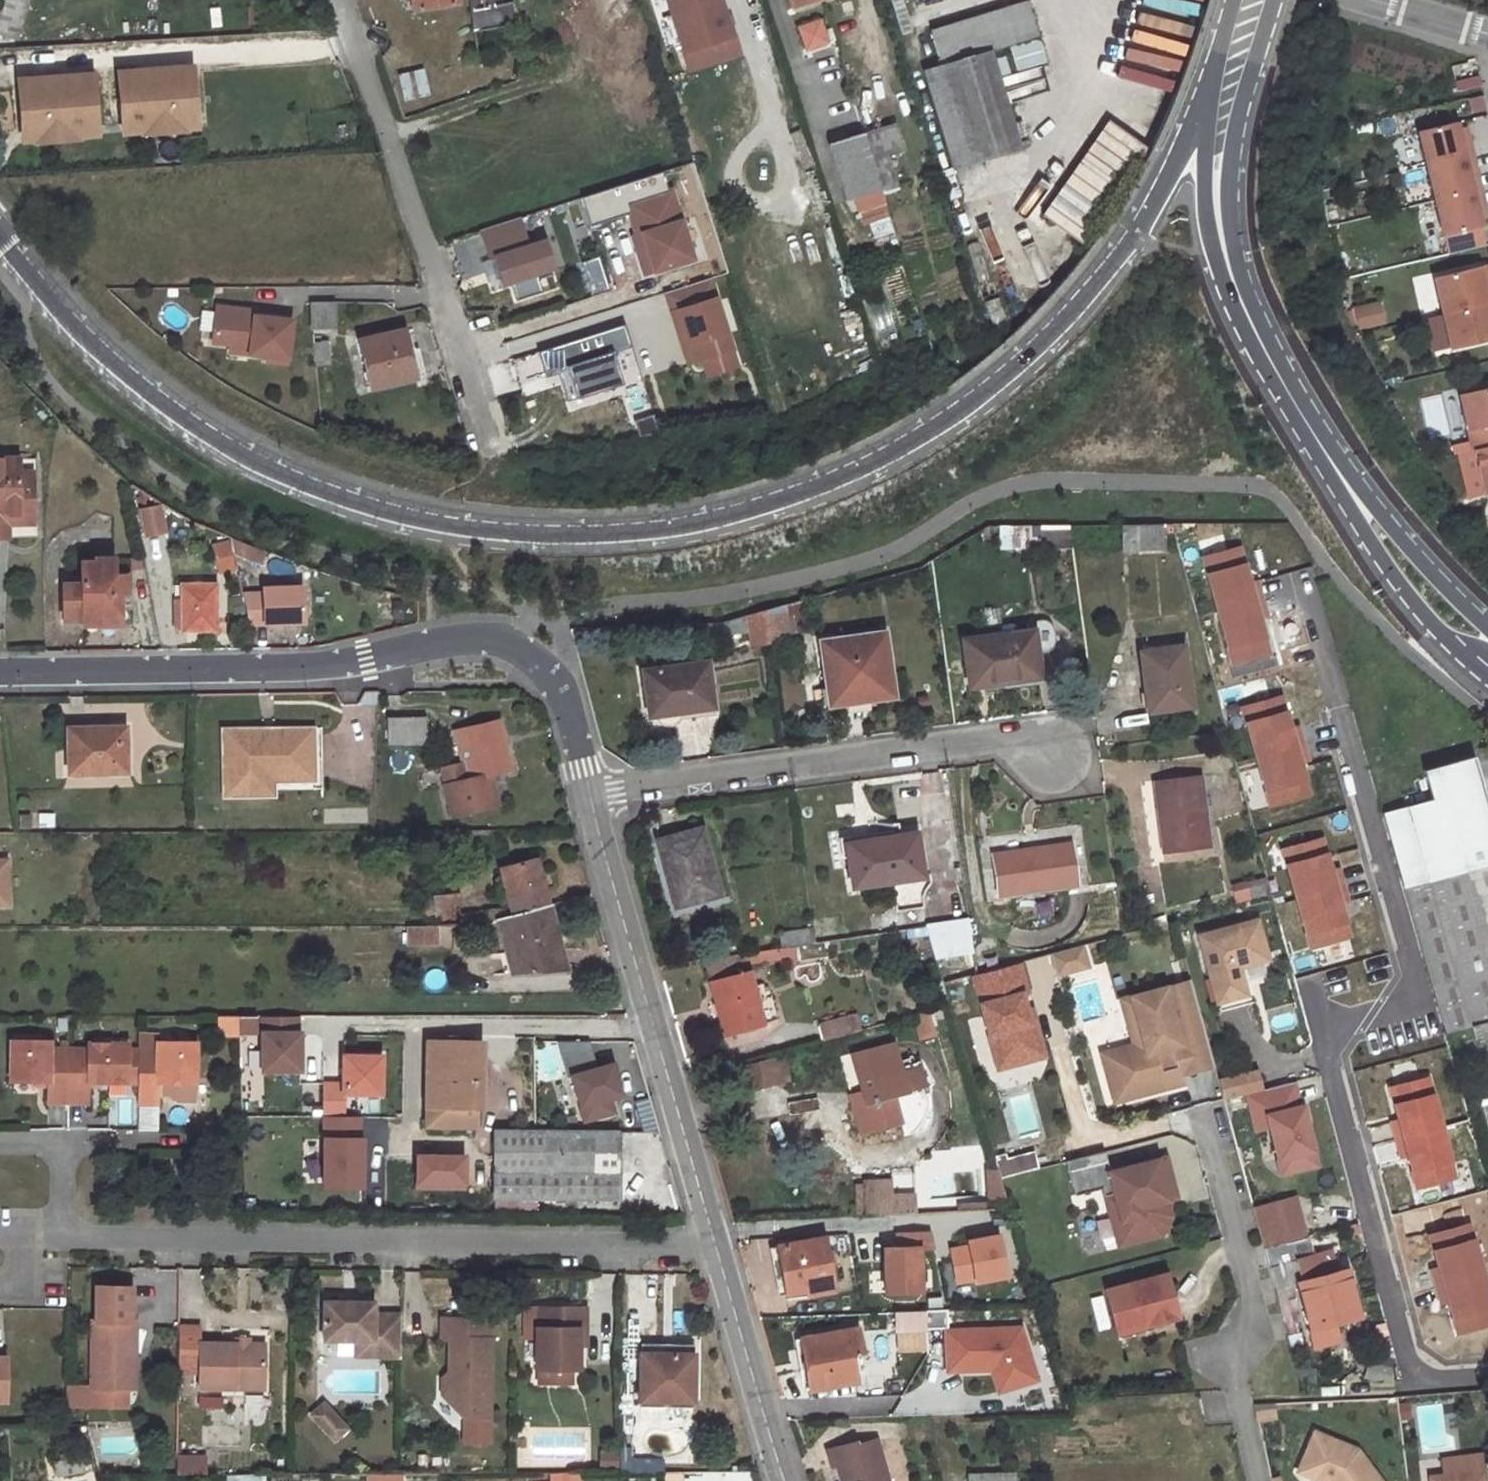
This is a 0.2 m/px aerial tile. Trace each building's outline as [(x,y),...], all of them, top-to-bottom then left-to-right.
[(26,0),(6,0),(0,20),(0,35),(15,39),(26,0)] [(414,13),(457,6),(456,0),(411,0),(414,13)] [(470,11),(479,9),(478,0),(468,0),(470,11)] [(479,9),(470,11),(477,55),(525,45),(512,0),(478,0),(479,9)] [(690,71),(739,56),(733,37),(731,37),(719,0),(667,0),(690,71)] [(793,8),(818,0),(790,0),(793,8)] [(1027,2),(929,33),(939,68),(969,166),(1019,151),(989,53),(1038,38),(1027,2)] [(819,21),(798,28),(806,50),(827,43),(819,21)] [(922,73),(951,172),(969,166),(939,68),(922,73)] [(117,74),(121,126),(122,126),(188,121),(190,121),(186,69),(117,74)] [(23,82),(27,134),(94,128),(96,128),(92,76),(23,82)] [(189,129),(188,121),(122,126),(123,134),(142,132),(142,135),(184,132),(184,129),(189,129)] [(1456,121),(1418,130),(1443,235),(1480,226),(1476,207),(1484,206),(1480,189),(1472,191),(1468,173),(1476,171),(1468,138),(1460,140),(1457,128),(1456,121)] [(1097,173),(1102,165),(1120,176),(1140,143),(1106,123),(1081,163),(1097,173)] [(894,125),(826,146),(844,203),(880,192),(872,163),(904,154),(894,125)] [(1460,140),(1468,138),(1465,126),(1457,128),(1460,140)] [(94,128),(27,134),(28,141),(34,141),(34,144),(76,140),(76,138),(95,136),(94,128)] [(1468,173),(1472,191),(1480,189),(1476,171),(1468,173)] [(1116,203),(1081,176),(1044,225),(1079,252),(1116,203)] [(633,239),(639,238),(677,225),(667,194),(623,208),(633,239)] [(1484,206),(1476,207),(1479,219),(1487,217),(1484,206)] [(495,260),(528,249),(519,220),(481,232),(490,262),(495,260)] [(677,225),(639,238),(651,275),(689,263),(677,225)] [(633,239),(629,240),(641,278),(651,275),(639,238),(633,239)] [(545,244),(528,249),(495,260),(502,281),(499,282),(502,291),(512,287),(511,284),(535,276),(537,282),(552,277),(550,271),(553,270),(545,244)] [(1028,307),(1040,302),(1016,249),(1004,254),(1028,307)] [(608,291),(598,258),(582,263),(592,296),(608,291)] [(1479,267),(1481,278),(1487,277),(1487,265),(1479,267)] [(1481,278),(1479,267),(1434,278),(1442,313),(1487,302),(1487,277),(1481,278)] [(666,295),(672,312),(715,299),(709,281),(666,295)] [(999,298),(985,302),(994,329),(1008,325),(999,298)] [(732,352),(715,299),(672,312),(679,334),(686,332),(696,363),(703,361),(732,352)] [(1442,313),(1450,348),(1487,339),(1487,302),(1442,313)] [(334,304),(310,305),(311,331),(335,330),(334,304)] [(1379,304),(1355,309),(1360,329),(1383,324),(1379,304)] [(256,312),(218,307),(214,343),(231,345),(251,347),(250,354),(268,357),(268,362),(287,364),(292,321),(256,317),(256,312)] [(1450,348),(1442,313),(1423,318),(1431,352),(1450,348)] [(549,377),(569,370),(615,355),(633,349),(625,326),(541,354),(549,377)] [(686,332),(679,334),(689,365),(696,363),(686,332)] [(402,333),(361,343),(372,390),(414,381),(407,353),(402,333)] [(326,344),(312,345),(314,366),(328,364),(326,344)] [(251,347),(231,345),(231,352),(250,354),(251,347)] [(414,381),(424,378),(417,350),(407,353),(414,381)] [(732,352),(703,361),(709,377),(737,368),(732,352)] [(625,385),(615,355),(569,370),(579,400),(625,385)] [(495,396),(517,390),(510,363),(488,369),(495,396)] [(1458,395),(1471,450),(1473,449),(1487,446),(1487,388),(1458,395)] [(1473,449),(1484,494),(1487,493),(1487,446),(1473,449)] [(1465,498),(1484,494),(1473,449),(1471,450),(1455,454),(1465,498)] [(28,475),(28,460),(15,461),(15,476),(28,475)] [(29,516),(28,475),(15,476),(15,461),(3,461),(0,461),(0,516),(29,516)] [(161,508),(140,512),(145,537),(166,532),(161,508)] [(29,525),(29,516),(0,516),(0,539),(4,539),(4,525),(29,525)] [(1013,526),(1013,548),(1071,548),(1068,525),(1013,526)] [(232,546),(236,564),(246,567),(250,551),(232,546)] [(270,557),(250,551),(246,567),(266,571),(270,557)] [(94,565),(80,565),(79,565),(79,585),(60,585),(61,620),(80,620),(80,625),(117,625),(117,607),(126,607),(126,594),(122,594),(122,576),(111,576),(110,561),(94,561),(94,565)] [(213,586),(183,587),(175,587),(176,632),(215,632),(213,586)] [(248,627),(302,626),(303,595),(262,596),(262,598),(243,599),(248,627)] [(747,633),(750,646),(769,644),(764,611),(726,621),(729,635),(747,633)] [(1038,653),(1047,652),(1048,652),(1052,650),(1054,646),(1053,634),(1051,629),(1049,626),(1046,624),(1041,622),(1036,623),(1034,624),(1034,632),(962,641),(969,688),(1002,684),(1002,681),(1040,675),(1038,653)] [(891,697),(882,635),(820,643),(827,696),(867,691),(868,700),(891,697)] [(1182,647),(1140,653),(1148,714),(1191,708),(1182,647)] [(706,664),(642,673),(648,718),(656,717),(657,722),(661,726),(665,728),(669,729),(674,728),(678,725),(680,720),(681,714),(712,710),(706,664)] [(1002,684),(1003,691),(1042,685),(1040,675),(1002,681),(1002,684)] [(827,696),(829,705),(868,700),(867,691),(827,696)] [(426,718),(387,718),(387,745),(427,744),(426,718)] [(499,721),(454,732),(466,782),(444,788),(451,817),(497,806),(490,777),(512,771),(499,721)] [(313,728),(233,729),(234,782),(276,781),(314,780),(313,728)] [(321,728),(313,728),(314,780),(321,780),(321,728)] [(88,733),(69,732),(69,773),(125,773),(124,729),(88,730),(88,733)] [(234,782),(233,729),(221,729),(222,794),(277,793),(276,781),(234,782)] [(1487,1022),(1487,818),(1472,760),(1423,773),(1431,802),(1383,816),(1444,1034),(1484,1023),(1487,1022)] [(1200,777),(1153,783),(1163,855),(1209,848),(1200,777)] [(701,830),(658,842),(666,880),(673,878),(680,906),(718,896),(701,830)] [(923,874),(917,831),(887,835),(888,843),(848,848),(853,884),(923,874)] [(887,835),(847,841),(848,848),(888,843),(887,835)] [(1072,841),(991,852),(997,896),(1078,885),(1072,841)] [(537,861),(500,870),(511,914),(549,905),(537,861)] [(666,880),(674,908),(680,906),(673,878),(666,880)] [(460,926),(458,894),(432,896),(435,926),(460,926)] [(567,969),(549,905),(511,914),(498,918),(512,973),(567,969)] [(1256,921),(1198,937),(1217,1003),(1253,993),(1250,984),(1272,978),(1256,921)] [(969,922),(926,928),(934,954),(973,948),(969,922)] [(419,943),(419,926),(408,926),(408,943),(419,943)] [(419,943),(436,943),(435,926),(419,926),(419,943)] [(807,931),(779,935),(782,949),(809,945),(807,931)] [(1084,945),(1052,953),(1058,975),(1090,966),(1084,945)] [(725,1036),(762,1024),(746,967),(781,962),(779,950),(703,961),(725,1036)] [(1035,1048),(994,1059),(997,1069),(1044,1057),(1020,964),(1009,967),(1016,995),(1021,994),(1035,1048)] [(1009,967),(973,976),(994,1059),(1035,1048),(1021,994),(1016,995),(1009,967)] [(1195,1001),(1190,982),(1159,991),(1164,1009),(1195,1001)] [(1208,1047),(1195,1001),(1164,1009),(1159,991),(1131,998),(1146,1053),(1104,1065),(1113,1095),(1182,1076),(1177,1055),(1208,1047)] [(1253,993),(1217,1003),(1219,1013),(1255,1003),(1253,993)] [(1134,1046),(1102,1055),(1104,1065),(1146,1053),(1131,998),(1122,1001),(1134,1046)] [(913,1018),(920,1041),(935,1037),(929,1014),(913,1018)] [(214,1017),(214,1037),(239,1037),(238,1017),(214,1017)] [(297,1017),(262,1017),(262,1072),(300,1072),(300,1034),(297,1034),(297,1017)] [(850,1017),(819,1026),(823,1042),(855,1034),(850,1017)] [(560,1043),(578,1123),(622,1113),(610,1061),(594,1065),(588,1037),(560,1043)] [(53,1041),(15,1041),(14,1082),(51,1083),(51,1103),(91,1104),(92,1083),(142,1084),(141,1104),(161,1104),(162,1083),(199,1084),(200,1043),(161,1042),(161,1051),(132,1051),(132,1044),(91,1044),(91,1050),(53,1050),(53,1041)] [(478,1088),(478,1085),(477,1085),(477,1042),(426,1042),(426,1107),(474,1108),(475,1108),(475,1088),(478,1088)] [(893,1044),(852,1055),(861,1091),(849,1093),(860,1135),(901,1124),(893,1097),(906,1093),(893,1044)] [(1477,1180),(1451,1046),(1380,1060),(1391,1119),(1373,1122),(1387,1198),(1477,1180)] [(1213,1067),(1208,1047),(1177,1055),(1182,1076),(1213,1067)] [(784,1053),(733,1067),(740,1091),(791,1077),(784,1053)] [(323,1085),(322,1117),(343,1117),(344,1094),(381,1095),(381,1057),(343,1056),(343,1085),(323,1085)] [(1220,1078),(1224,1096),(1263,1087),(1258,1068),(1220,1078)] [(1115,1103),(1185,1084),(1182,1076),(1113,1095),(1115,1103)] [(1294,1083),(1248,1095),(1256,1129),(1270,1125),(1281,1174),(1319,1166),(1304,1102),(1300,1103),(1294,1083)] [(426,1107),(426,1126),(474,1126),(474,1108),(426,1107)] [(618,1132),(494,1131),(493,1199),(617,1200),(618,1132)] [(997,1159),(1001,1175),(1038,1167),(1034,1151),(997,1159)] [(1153,1229),(1158,1224),(1158,1223),(1160,1217),(1157,1203),(1162,1202),(1157,1183),(1162,1181),(1156,1160),(1109,1173),(1104,1152),(1065,1162),(1074,1196),(1111,1186),(1124,1236),(1153,1229)] [(856,1180),(858,1215),(871,1215),(893,1213),(892,1192),(891,1178),(856,1180)] [(915,1190),(892,1192),(893,1213),(916,1212),(915,1190)] [(1298,1260),(1314,1256),(1308,1236),(1297,1197),(1279,1201),(1253,1209),(1275,1290),(1299,1283),(1312,1329),(1359,1316),(1346,1271),(1304,1282),(1298,1260)] [(893,1213),(871,1215),(872,1234),(917,1231),(916,1212),(893,1213)] [(1003,1237),(949,1241),(952,1284),(1006,1280),(1003,1237)] [(823,1239),(776,1248),(786,1295),(832,1286),(823,1239)] [(1178,1318),(1166,1274),(1106,1291),(1115,1328),(1145,1321),(1146,1326),(1178,1318)] [(92,1287),(92,1304),(92,1321),(88,1321),(90,1390),(125,1390),(125,1364),(132,1364),(132,1322),(128,1322),(127,1287),(92,1287)] [(944,1293),(894,1295),(895,1311),(945,1308),(944,1293)] [(372,1303),(322,1303),(322,1341),(355,1341),(370,1341),(370,1357),(399,1357),(399,1315),(372,1315),(372,1303)] [(585,1308),(537,1308),(537,1327),(535,1327),(535,1369),(577,1369),(577,1329),(585,1328),(585,1308)] [(946,1326),(945,1308),(895,1311),(896,1328),(925,1327),(946,1326)] [(489,1319),(440,1319),(440,1339),(449,1340),(449,1388),(441,1395),(463,1417),(488,1417),(489,1319)] [(1145,1321),(1115,1328),(1118,1339),(1147,1332),(1146,1326),(1145,1321)] [(925,1327),(896,1328),(897,1350),(926,1349),(925,1327)] [(1021,1328),(946,1331),(948,1372),(990,1370),(996,1394),(1037,1380),(1021,1328)] [(856,1329),(801,1339),(810,1389),(855,1382),(850,1354),(860,1352),(856,1329)] [(233,1344),(196,1344),(197,1388),(262,1389),(262,1345),(245,1344),(245,1339),(233,1339),(233,1344)] [(370,1341),(355,1341),(354,1357),(370,1357),(370,1341)] [(657,1344),(640,1344),(639,1407),(692,1408),(693,1355),(665,1354),(656,1354),(657,1344)] [(693,1345),(657,1344),(656,1354),(665,1354),(693,1355),(693,1345)] [(221,1407),(221,1392),(197,1392),(197,1407),(221,1407)] [(321,1405),(309,1416),(332,1440),(344,1429),(321,1405)] [(1298,1471),(1322,1480),(1381,1480),(1357,1449),(1314,1432),(1298,1471)] [(875,1441),(855,1447),(854,1443),(826,1452),(830,1467),(835,1466),(840,1480),(887,1480),(875,1441)] [(1428,1478),(1429,1480),(1484,1480),(1480,1454),(1443,1458),(1446,1475),(1428,1478)]
